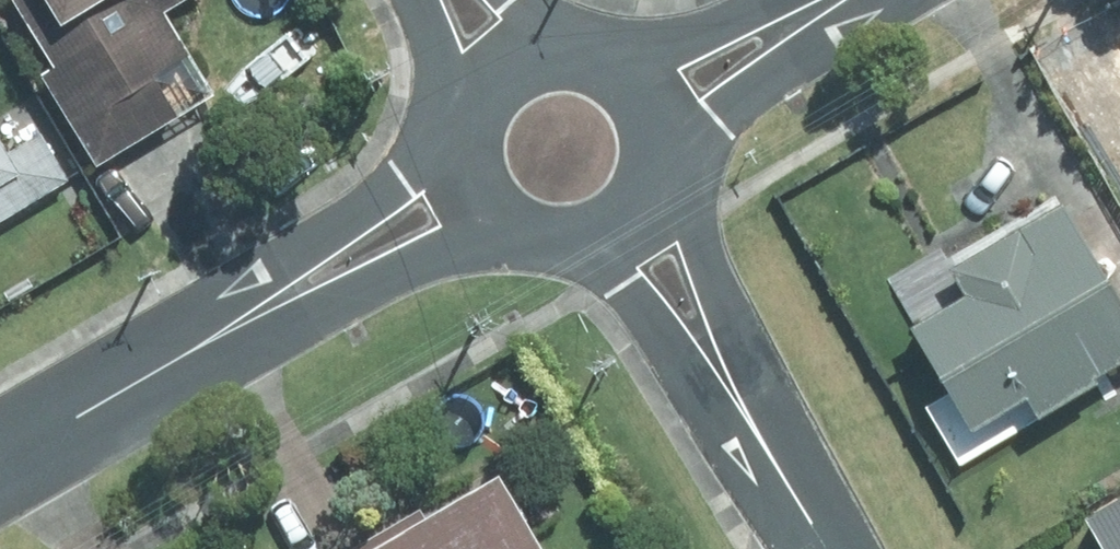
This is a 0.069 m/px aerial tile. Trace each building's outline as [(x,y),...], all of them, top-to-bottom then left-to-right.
[(195,0),(20,0),(61,68),(50,75),(105,167),(225,96),(175,12),(195,0)] [(65,182),(33,129),(5,145),(0,136),(0,219),(65,182)] [(1108,157),(1119,176),(1119,149),(1108,157)] [(940,266),(954,288),(896,323),(957,426),(1015,393),(1027,414),(1088,378),(1084,373),(1119,352),(1119,313),(1054,200),(940,266)] [(520,463),(434,512),(429,503),(348,548),(569,548),(520,463)] [(1067,514),(1087,548),(1119,548),(1119,485),(1067,514)]
